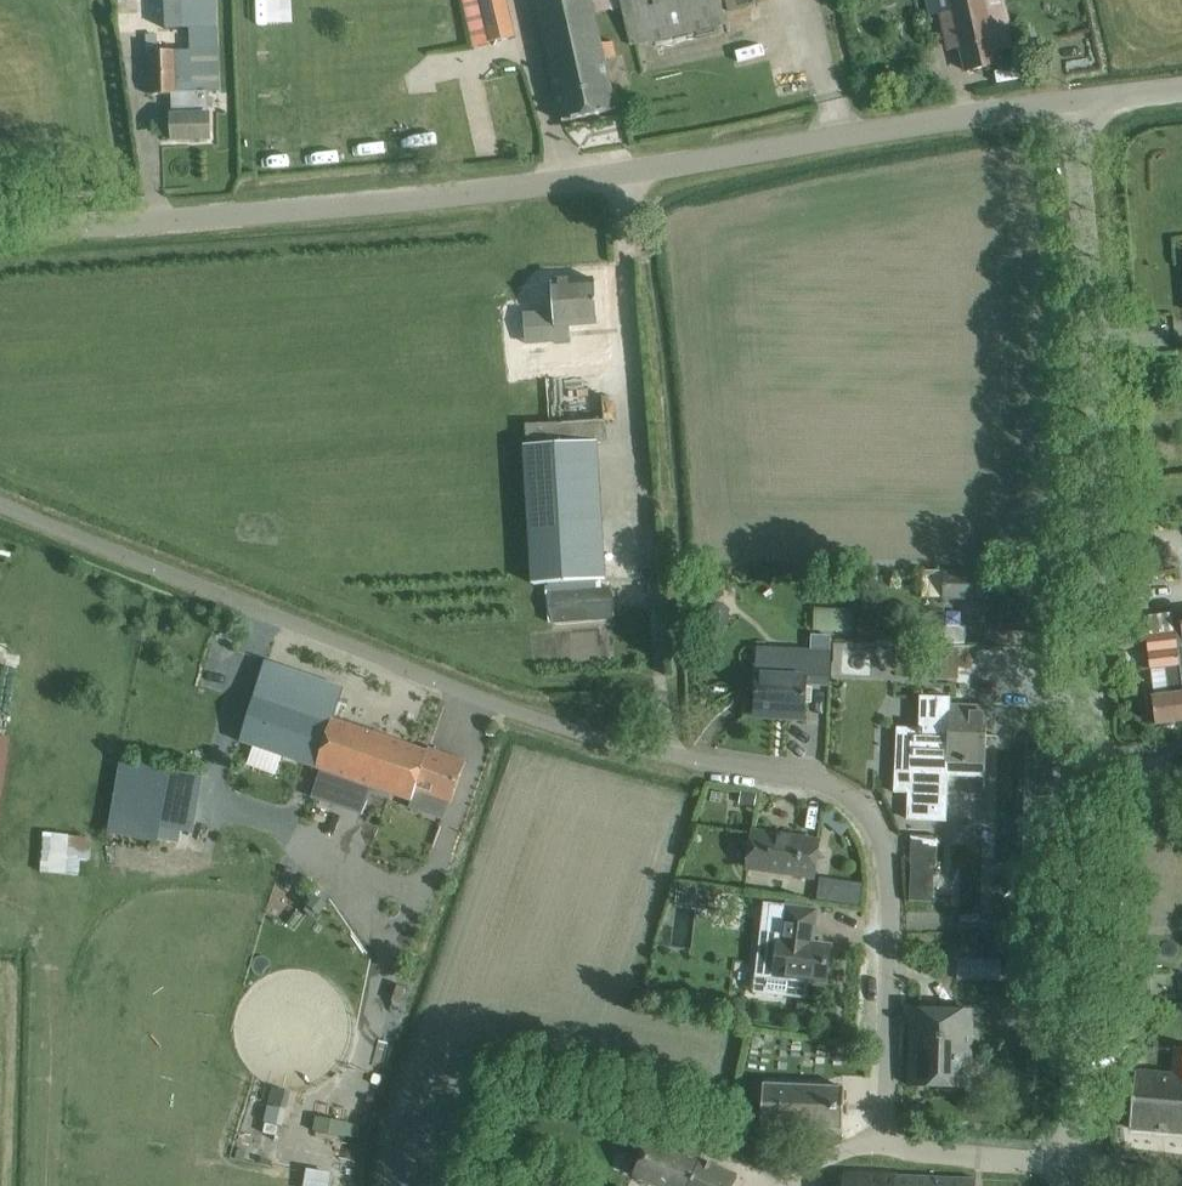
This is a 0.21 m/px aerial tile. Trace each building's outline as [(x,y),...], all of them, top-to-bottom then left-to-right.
[(148,51),(149,70),(149,94),(172,93),(172,115),(171,115),(172,140),(210,138),(210,114),(199,114),(199,89),(221,88),(219,0),(166,0),(167,31),(172,31),(191,31),(192,50),(148,51)] [(473,45),(512,36),(504,0),(463,0),(473,45)] [(615,5),(614,0),(536,0),(563,120),(562,120),(563,122),(616,110),(615,108),(604,58),(616,55),(612,41),(600,44),(592,10),(615,5)] [(615,5),(621,3),(630,44),(725,23),(720,0),(614,0),(615,5)] [(943,13),(946,27),(951,48),(961,45),(967,71),(998,64),(996,54),(1013,50),(1002,0),(951,0),(953,11),(943,13)] [(560,326),(574,325),(598,323),(595,279),(552,282),(554,309),(529,311),(531,335),(561,333),(560,326)] [(527,445),(586,443),(606,442),(604,419),(551,422),(526,424),(527,445)] [(586,443),(527,445),(525,445),(530,526),(591,522),(586,443)] [(1173,446),(1160,447),(1160,458),(1174,458),(1173,446)] [(600,521),(591,522),(530,526),(534,583),(552,582),(601,579),(604,579),(600,521)] [(939,570),(922,570),(921,597),(938,597),(939,570)] [(941,598),(983,598),(983,572),(941,572),(941,598)] [(601,579),(552,582),(555,621),(612,616),(610,586),(602,587),(601,579)] [(709,581),(705,587),(706,594),(711,598),(719,598),(724,593),(723,585),(718,581),(709,581)] [(1035,584),(1011,583),(989,582),(989,600),(1001,600),(1000,631),(1034,632),(1035,584)] [(854,609),(814,607),(813,629),(853,631),(854,609)] [(1147,635),(1152,669),(1165,667),(1169,694),(1152,697),(1156,724),(1181,720),(1181,684),(1178,654),(1177,649),(1175,632),(1172,612),(1148,615),(1151,635),(1147,635)] [(829,650),(830,636),(809,635),(808,649),(829,650)] [(805,719),(808,649),(758,647),(757,673),(755,711),(784,713),(783,718),(805,719)] [(449,805),(456,785),(464,762),(428,750),(428,751),(387,736),(332,718),(343,688),(266,661),(258,684),(238,742),(411,799),(413,793),(449,805)] [(912,731),(911,759),(929,760),(945,765),(944,775),(947,775),(984,776),(985,776),(987,736),(984,736),(985,706),(988,706),(988,705),(950,704),(951,697),(920,696),(919,731),(912,731)] [(895,771),(894,792),(909,793),(908,818),(917,819),(930,819),(946,820),(947,775),(944,775),(945,765),(929,760),(911,759),(911,771),(899,771),(895,771)] [(202,825),(208,778),(176,774),(170,821),(202,825)] [(756,794),(741,792),(739,803),(754,806),(756,794)] [(753,831),(748,867),(813,877),(819,840),(753,831)] [(98,859),(98,832),(45,833),(45,864),(82,863),(82,859),(98,859)] [(910,835),(909,864),(911,864),(909,901),(913,902),(932,902),(934,866),(936,866),(937,836),(916,835),(910,835)] [(861,884),(839,881),(836,900),(859,904),(861,884)] [(674,884),(672,895),(680,896),(682,885),(674,884)] [(724,906),(725,887),(685,885),(684,904),(724,906)] [(816,891),(816,898),(836,901),(837,893),(816,891)] [(316,894),(309,904),(321,913),(328,903),(316,894)] [(817,910),(793,907),(784,906),(780,939),(777,938),(773,975),(825,982),(829,945),(813,943),(817,910)] [(1017,939),(1016,972),(1035,972),(1036,940),(1017,939)] [(959,956),(958,977),(1008,978),(1008,958),(959,956)] [(970,1086),(973,1011),(911,1009),(910,1085),(970,1086)] [(1172,1075),(1135,1072),(1130,1128),(1181,1132),(1181,1047),(1175,1047),(1172,1075)] [(843,1129),(845,1087),(763,1084),(762,1126),(843,1129)] [(677,1137),(654,1127),(633,1175),(658,1185),(734,1185),(739,1176),(700,1159),(704,1149),(677,1137)] [(975,1179),(844,1174),(844,1185),(975,1185),(975,1179)]
